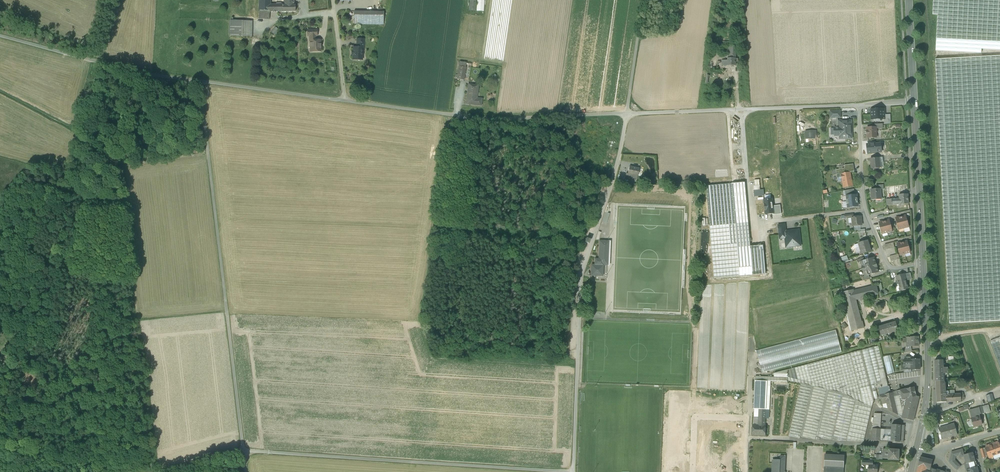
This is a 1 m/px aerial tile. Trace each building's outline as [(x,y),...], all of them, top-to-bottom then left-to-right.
[(253,10),(269,12),(270,12),(270,6),(270,0),(253,0),(253,10)] [(932,15),(938,15),(936,51),(981,54),(981,49),(999,50),(999,0),(933,0),(932,15)] [(294,2),(283,2),(283,4),(284,5),(283,6),(283,12),(295,11),(295,5),(294,5),(294,2)] [(384,12),(354,12),(354,24),(384,24),(384,12)] [(252,21),(230,20),(230,36),(252,37),(252,21)] [(320,40),(314,40),(314,36),(310,36),(310,41),(312,41),(312,44),(310,46),(310,47),(312,48),(313,48),(313,51),(313,52),(321,51),(320,40)] [(731,42),(720,42),(719,47),(715,47),(715,50),(728,51),(728,46),(731,46),(731,42)] [(362,52),(362,48),(356,48),(353,48),(353,52),(352,51),(352,55),(353,55),(353,60),(361,60),(360,60),(360,56),(362,56),(363,55),(363,53),(362,52)] [(935,60),(949,323),(999,321),(999,56),(935,60)] [(466,67),(459,67),(457,79),(464,80),(466,67)] [(478,86),(468,85),(466,104),(481,106),(481,101),(476,100),(475,100),(476,93),(477,93),(478,86)] [(884,109),(871,110),(871,120),(874,119),(882,119),(884,119),(884,115),(884,109)] [(851,121),(839,121),(839,127),(834,128),(835,128),(835,135),(835,136),(840,136),(840,139),(851,138),(851,132),(850,128),(851,128),(851,121)] [(874,127),(867,128),(867,131),(866,131),(867,134),(867,138),(876,138),(876,133),(877,132),(877,131),(876,130),(876,129),(876,127),(874,127)] [(812,140),(816,140),(815,131),(805,132),(805,140),(812,140)] [(867,153),(881,152),(880,144),(874,144),(867,145),(867,153)] [(879,158),(870,159),(872,169),(880,168),(879,158)] [(853,164),(844,165),(844,168),(845,173),(850,172),(854,171),(853,164)] [(639,168),(630,166),(628,174),(637,176),(639,168)] [(841,174),(842,181),(843,188),(853,186),(850,172),(845,173),(841,174)] [(745,183),(732,184),(735,224),(748,223),(745,183)] [(732,184),(706,186),(709,226),(735,224),(732,184)] [(876,190),(871,190),(872,200),(881,199),(880,190),(880,189),(876,190)] [(908,194),(899,195),(899,199),(896,199),(896,205),(909,204),(908,194)] [(854,195),(846,196),(847,196),(847,199),(846,200),(846,204),(847,204),(848,208),(858,207),(857,203),(858,203),(858,202),(857,202),(856,199),(857,199),(857,198),(856,195),(854,195)] [(772,199),(764,200),(766,214),(773,213),(772,206),(772,199)] [(780,205),(772,206),(773,213),(773,215),(781,214),(780,205)] [(853,217),(851,217),(852,218),(852,226),(860,225),(861,225),(860,216),(853,217)] [(906,216),(901,217),(904,228),(909,227),(906,216)] [(901,217),(895,219),(898,230),(904,228),(901,217)] [(889,220),(884,221),(887,233),(892,231),(889,220)] [(884,221),(879,223),(882,234),(887,233),(884,221)] [(748,223),(735,224),(737,244),(739,268),(752,267),(748,223)] [(735,224),(709,226),(711,246),(737,244),(735,224)] [(793,245),(800,244),(798,230),(794,231),(794,232),(791,232),(791,231),(785,232),(779,233),(780,239),(785,238),(786,245),(788,245),(788,247),(793,246),(793,245)] [(598,257),(606,257),(606,245),(609,245),(609,241),(598,241),(598,257)] [(868,241),(858,243),(861,254),(871,251),(868,241)] [(907,241),(902,243),(905,254),(910,252),(907,241)] [(902,243),(897,244),(900,255),(905,254),(902,243)] [(739,272),(739,268),(737,244),(711,246),(714,277),(739,275),(739,272)] [(864,260),(860,262),(862,267),(862,269),(877,265),(876,263),(875,263),(874,258),(864,260)] [(602,266),(594,265),(591,265),(591,276),(602,276),(602,266)] [(877,265),(862,269),(863,271),(865,276),(869,275),(878,272),(877,267),(877,265)] [(904,274),(896,276),(900,291),(908,289),(906,281),(904,275),(904,274)] [(876,286),(854,291),(856,299),(878,294),(876,286)] [(853,290),(842,292),(842,293),(843,293),(852,330),(851,331),(864,328),(862,321),(861,322),(856,299),(854,291),(853,290),(854,290),(853,290)] [(895,322),(878,327),(881,335),(898,330),(895,322)] [(836,330),(756,351),(762,373),(841,352),(836,330)] [(918,337),(906,337),(906,339),(903,339),(903,349),(911,348),(911,347),(919,346),(918,337)] [(999,368),(999,337),(990,341),(999,368)] [(878,346),(862,350),(871,385),(874,399),(878,398),(875,388),(878,387),(882,386),(878,370),(884,368),(878,346)] [(862,350),(794,368),(798,383),(801,383),(812,386),(827,389),(842,393),(843,393),(856,400),(857,400),(872,408),(874,399),(871,385),(862,350)] [(887,374),(894,372),(890,355),(883,356),(887,374)] [(904,364),(904,370),(911,369),(911,370),(920,369),(920,359),(916,359),(915,359),(911,360),(911,357),(910,356),(906,357),(905,358),(905,360),(904,360),(904,364)] [(943,360),(934,361),(935,371),(948,370),(947,367),(943,368),(943,360)] [(794,368),(788,370),(788,378),(787,381),(798,383),(794,368)] [(884,368),(878,370),(882,386),(884,394),(882,394),(883,395),(892,393),(892,392),(890,393),(884,368)] [(948,370),(935,371),(936,382),(944,381),(943,373),(948,373),(948,370)] [(770,381),(755,381),(754,409),(759,409),(766,410),(769,410),(770,381)] [(944,381),(936,382),(937,403),(946,402),(945,391),(945,384),(944,381)] [(812,386),(801,383),(792,419),(789,436),(800,438),(800,436),(812,386)] [(827,389),(812,386),(800,436),(815,440),(816,436),(827,389)] [(914,387),(897,391),(898,396),(901,395),(901,397),(902,400),(906,399),(916,397),(916,396),(914,387)] [(842,393),(827,389),(816,436),(831,440),(842,393)] [(954,390),(945,391),(946,402),(955,402),(954,394),(954,390)] [(856,400),(843,393),(832,440),(847,441),(857,400),(856,400)] [(892,393),(883,395),(882,394),(880,395),(882,404),(884,403),(885,402),(886,401),(888,409),(897,414),(893,397),(892,393)] [(960,394),(954,394),(955,402),(961,401),(964,400),(965,397),(963,397),(963,393),(960,393),(960,394)] [(898,396),(893,397),(897,414),(901,418),(904,405),(901,406),(900,398),(901,397),(901,395),(898,396)] [(916,397),(906,399),(904,405),(901,418),(913,421),(919,397),(916,396),(916,397)] [(857,400),(847,441),(864,442),(872,408),(857,400)] [(979,408),(969,410),(971,419),(972,421),(973,427),(974,427),(977,426),(978,426),(982,424),(979,414),(981,414),(979,408)] [(881,414),(874,413),(872,427),(874,427),(874,429),(880,429),(881,414)] [(949,425),(939,428),(942,439),(957,435),(954,424),(949,425)] [(758,425),(754,425),(753,425),(753,435),(765,436),(765,426),(758,425)] [(900,425),(892,425),(891,430),(891,437),(891,442),(899,442),(900,426),(900,425)] [(880,429),(874,429),(874,427),(872,427),(872,429),(871,440),(879,441),(880,429)] [(884,436),(885,429),(880,429),(879,441),(891,442),(891,437),(884,436)] [(993,444),(987,446),(988,447),(985,448),(987,453),(989,459),(993,457),(993,456),(996,455),(993,444)] [(888,449),(888,459),(888,460),(898,460),(899,450),(888,449)] [(972,452),(968,453),(969,454),(964,455),(964,456),(966,464),(973,462),(975,462),(972,452)] [(825,455),(824,471),(843,471),(844,456),(825,455)] [(772,460),(772,471),(785,471),(785,456),(780,456),(780,460),(772,460)] [(932,461),(920,458),(918,466),(930,469),(930,468),(932,461)] [(960,466),(955,460),(949,459),(949,461),(957,470),(960,466)]
